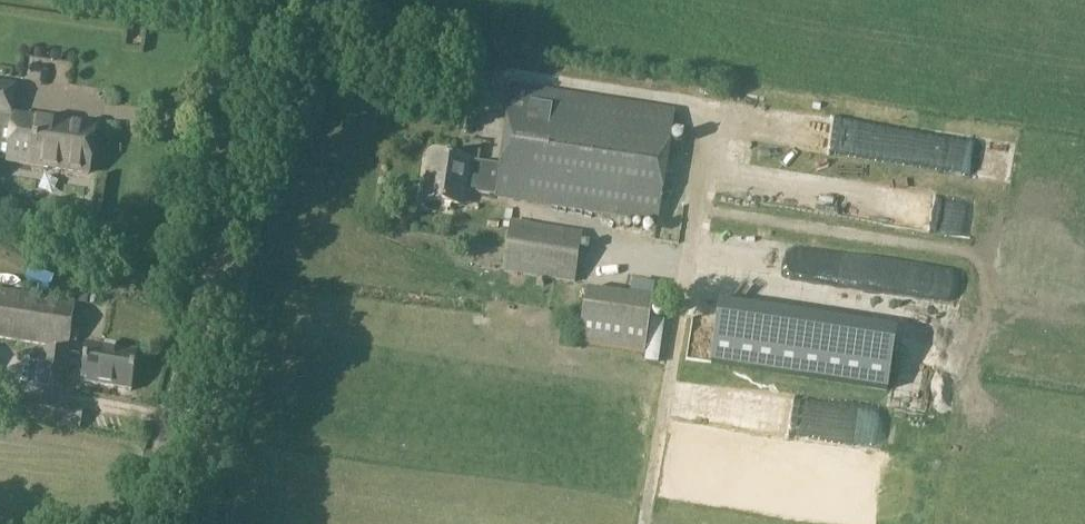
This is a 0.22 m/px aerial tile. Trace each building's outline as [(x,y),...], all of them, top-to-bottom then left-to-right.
[(10,132),(6,161),(5,165),(90,178),(98,127),(93,126),(13,114),(14,105),(17,85),(16,85),(0,82),(0,131),(10,132)] [(468,163),(469,160),(431,154),(424,200),(455,205),(458,183),(480,187),(479,192),(495,195),(495,197),(657,221),(674,111),(512,86),(499,168),(468,163)] [(503,271),(574,282),(582,232),(511,221),(503,271)] [(646,352),(654,300),(587,289),(579,342),(646,352)] [(67,349),(74,302),(0,291),(0,338),(67,349)] [(658,364),(659,361),(664,322),(651,320),(645,359),(645,362),(658,364)] [(81,382),(132,389),(137,351),(86,344),(81,382)] [(39,385),(62,389),(67,352),(44,348),(39,385)]
